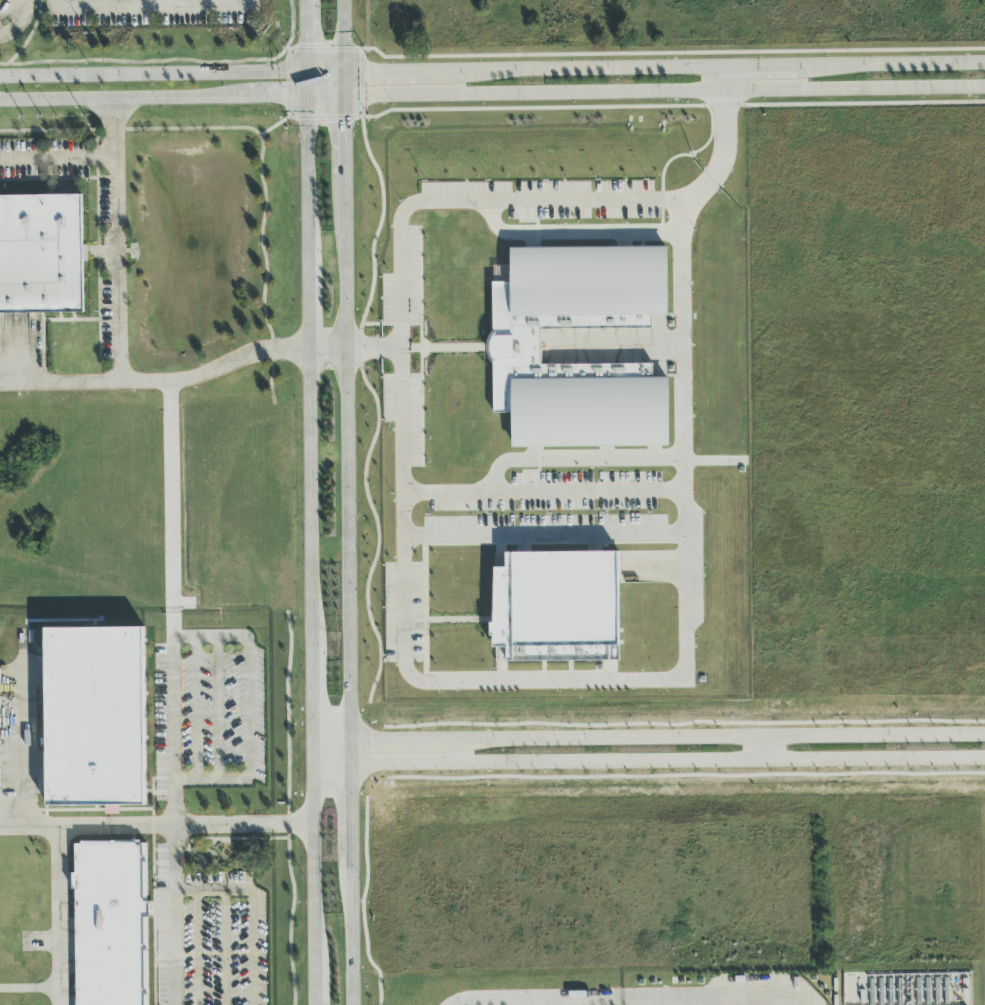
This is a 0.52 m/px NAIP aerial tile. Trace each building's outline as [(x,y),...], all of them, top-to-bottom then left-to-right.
[(83,313),(82,195),(0,196),(0,314),(83,313)] [(669,446),(668,378),(652,379),(652,365),(541,366),(541,329),(652,328),(652,316),(668,315),(667,247),(510,249),(510,283),(492,283),(493,397),(512,397),(512,448),(669,446)] [(618,553),(506,553),(506,568),(493,568),(493,648),(506,648),(506,662),(618,662),(618,553)] [(47,807),(146,806),(144,628),(46,629),(47,807)] [(146,843),(75,843),(76,1004),(148,1004),(146,843)]
